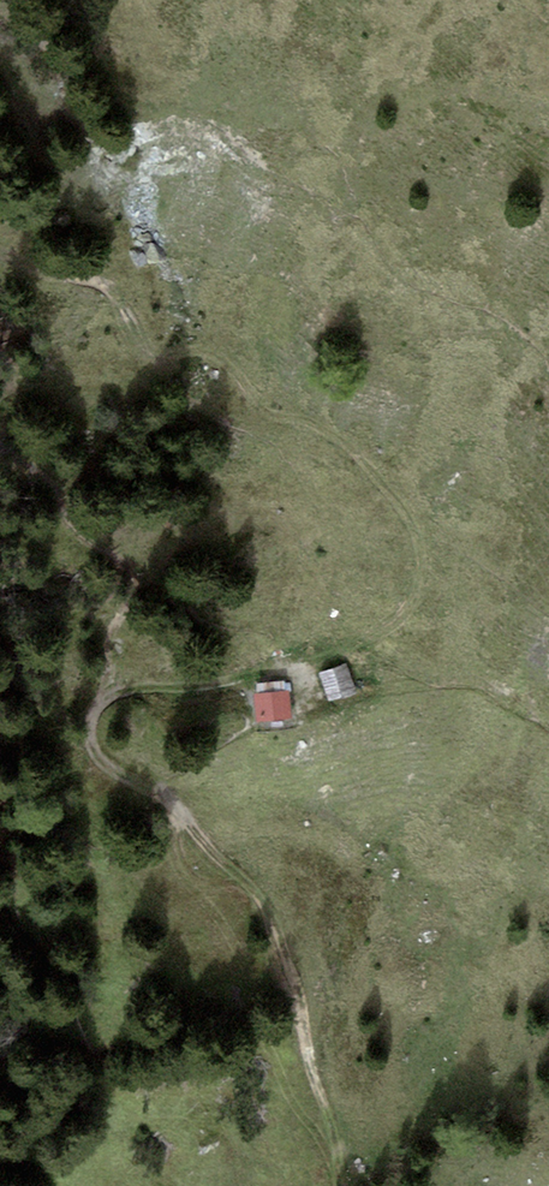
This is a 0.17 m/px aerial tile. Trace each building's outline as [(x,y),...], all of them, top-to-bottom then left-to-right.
[(347,662),(317,672),(327,702),(357,692),(347,662)] [(290,685),(254,688),(257,720),(293,716),(290,685)]
